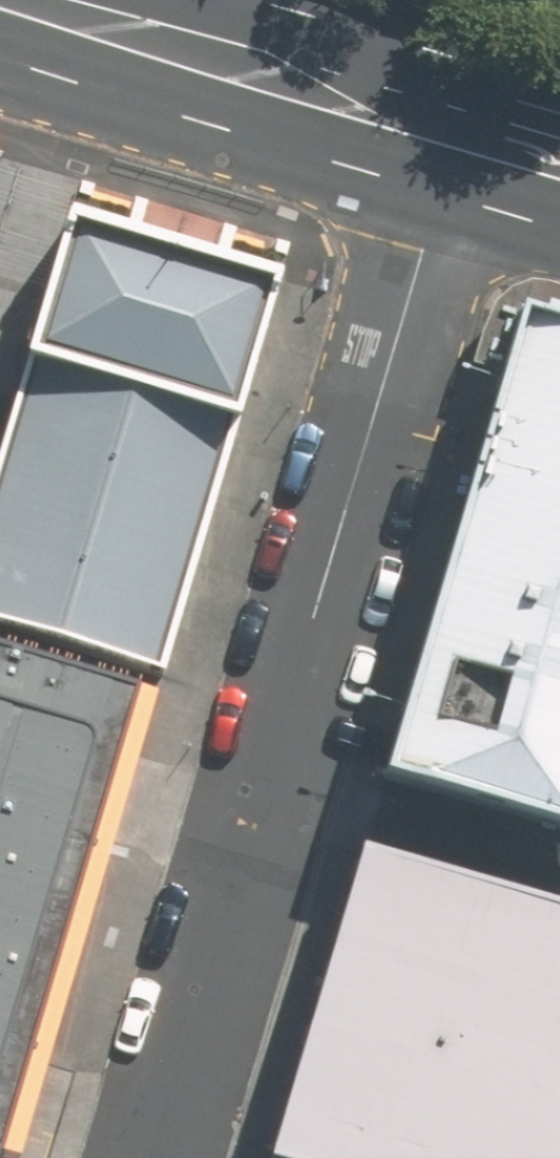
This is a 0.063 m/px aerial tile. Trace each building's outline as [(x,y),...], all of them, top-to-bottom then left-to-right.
[(280,284),(70,222),(35,356),(0,471),(0,633),(166,682),(280,284)] [(522,313),(385,778),(559,828),(559,324),(522,313)] [(155,704),(0,660),(0,1157),(21,1157),(155,704)] [(366,849),(277,1157),(559,1157),(559,905),(366,849)]
